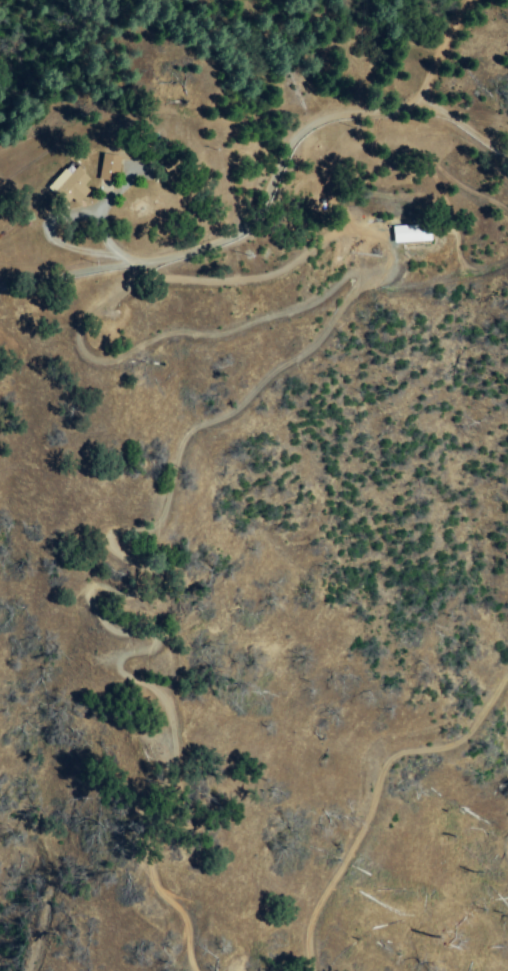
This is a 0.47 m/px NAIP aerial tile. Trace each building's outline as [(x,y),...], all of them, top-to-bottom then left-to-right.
[(104,185),(108,159),(89,157),(86,182),(104,185)] [(61,210),(76,194),(71,188),(77,181),(64,169),(56,177),(51,172),(36,187),(61,210)] [(389,227),(389,243),(426,242),(426,229),(409,230),(409,226),(389,227)]
